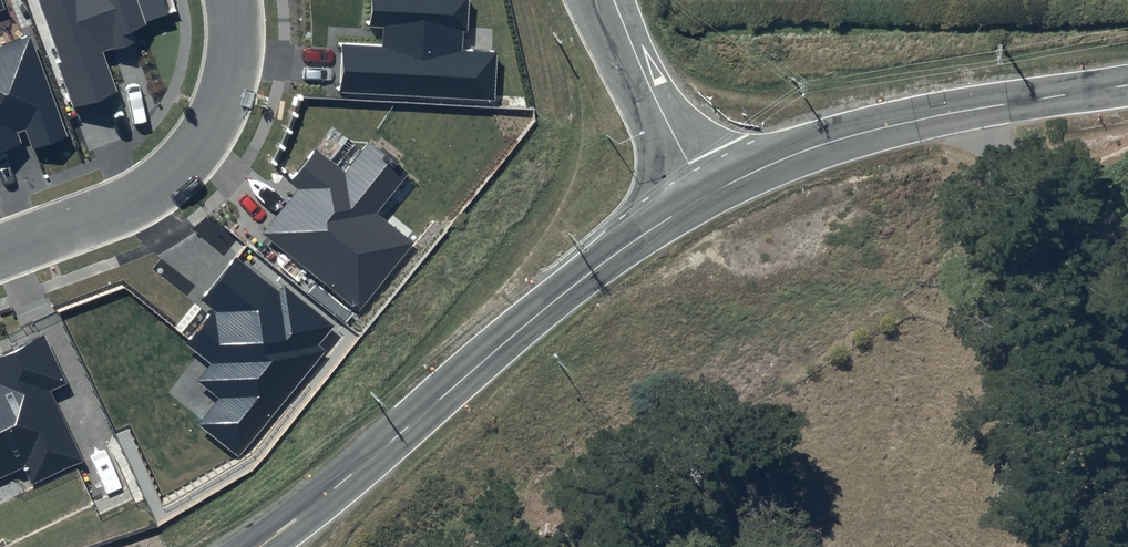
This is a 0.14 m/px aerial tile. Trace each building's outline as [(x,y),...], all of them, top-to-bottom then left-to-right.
[(75,105),(114,90),(101,55),(136,41),(132,31),(146,25),(145,21),(169,12),(164,0),(35,0),(75,105)] [(370,26),(384,27),(384,45),(341,43),(338,94),(496,102),(499,51),(464,49),(467,0),(372,0),(370,26)] [(24,145),(19,133),(24,131),(32,153),(71,138),(32,34),(0,46),(0,154),(24,145)] [(287,183),(296,190),(263,232),(358,307),(409,243),(373,214),(405,173),(368,143),(345,172),(314,148),(287,183)] [(235,258),(202,300),(216,311),(189,345),(213,364),(198,382),(218,398),(196,425),(239,459),(326,351),(320,346),(335,327),(285,287),(279,293),(235,258)] [(23,469),(32,487),(83,462),(49,391),(65,383),(43,335),(0,356),(0,480),(23,469)]
